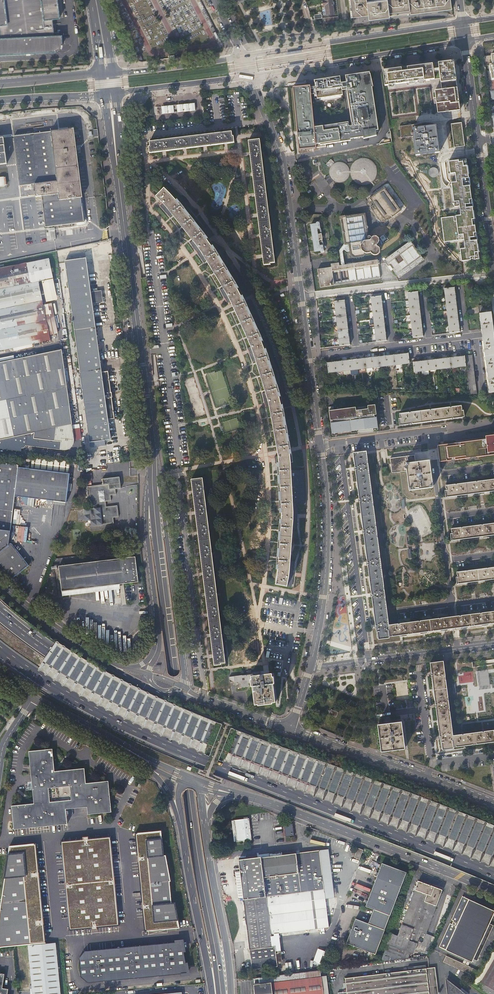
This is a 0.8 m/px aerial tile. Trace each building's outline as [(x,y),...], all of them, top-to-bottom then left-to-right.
[(56,52),(56,51),(58,50),(60,50),(61,48),(62,46),(62,45),(63,44),(62,35),(55,36),(53,19),(60,18),(58,0),(0,0),(0,30),(1,38),(0,38),(0,54),(56,52)] [(327,14),(335,13),(334,4),(335,4),(335,2),(334,2),(333,0),(323,0),(324,5),(326,4),(327,14)] [(339,20),(346,20),(346,18),(371,15),(371,16),(389,14),(389,16),(453,8),(452,0),(336,0),(338,16),(338,18),(339,20)] [(486,66),(490,66),(492,80),(493,80),(493,55),(485,56),(486,66)] [(383,71),(385,86),(440,79),(441,90),(435,91),(436,104),(439,103),(441,113),(460,110),(453,61),(404,68),(383,71)] [(298,150),(317,148),(316,144),(320,143),(321,144),(351,140),(351,138),(359,137),(363,136),(376,133),(375,130),(379,129),(372,86),(374,86),(371,75),(370,75),(370,73),(346,76),(347,83),(344,83),(341,83),(340,77),(320,80),(315,81),(315,87),(312,88),(310,88),(310,86),(309,86),(293,87),(298,150)] [(193,103),(159,107),(160,115),(194,111),(193,103)] [(461,122),(451,123),(454,147),(464,146),(461,122)] [(399,127),(401,138),(413,137),(415,155),(439,152),(435,126),(422,128),(421,124),(399,127)] [(83,191),(75,128),(50,132),(56,182),(35,184),(37,197),(42,196),(82,191),(83,191)] [(150,141),(151,152),(233,143),(231,131),(150,141)] [(50,132),(15,136),(21,185),(35,184),(56,182),(50,132)] [(260,139),(249,141),(264,264),(275,263),(260,139)] [(377,172),(377,171),(377,170),(377,169),(377,168),(376,167),(376,166),(375,164),(373,162),(372,161),(371,160),(370,159),(369,159),(368,158),(367,158),(366,158),(364,157),(363,157),(361,158),(359,158),(358,159),(357,159),(356,160),(355,161),(353,162),(353,163),(352,164),(352,165),(351,167),(351,168),(351,170),(351,172),(351,174),(351,175),(352,177),(353,179),(354,180),(355,181),(356,181),(357,182),(358,183),(359,183),(361,183),(363,184),(364,184),(366,183),(367,183),(368,183),(370,182),(371,182),(372,181),(373,180),(374,179),(375,178),(375,177),(376,176),(376,174),(377,173),(377,172)] [(467,165),(466,159),(449,161),(450,169),(450,173),(455,173),(456,182),(451,182),(452,184),(452,187),(454,203),(454,206),(454,207),(459,206),(460,215),(456,215),(459,240),(464,239),(465,248),(460,249),(461,261),(476,259),(476,254),(479,254),(478,252),(477,244),(474,219),(473,210),(468,174),(467,165)] [(330,174),(325,178),(330,185),(335,181),(336,181),(337,182),(338,182),(339,182),(341,182),(342,182),(343,182),(344,181),(345,181),(346,180),(347,179),(348,178),(349,177),(349,176),(350,175),(350,173),(350,172),(350,171),(350,169),(350,168),(349,166),(348,165),(347,165),(346,163),(345,163),(344,162),(343,162),(342,162),(341,161),(340,161),(338,162),(337,162),(335,163),(334,163),(332,165),(331,166),(331,167),(330,167),(330,169),(329,170),(329,171),(329,172),(330,174)] [(437,167),(429,168),(430,177),(438,176),(437,167)] [(383,224),(401,210),(384,187),(369,198),(374,204),(370,207),(383,224)] [(268,411),(283,410),(281,400),(266,355),(261,340),(247,309),(243,300),(238,291),(222,264),(209,243),(172,198),(164,189),(154,198),(158,203),(160,201),(171,214),(192,240),(202,253),(199,255),(203,261),(205,259),(223,287),(230,300),(230,301),(232,304),(241,323),(248,338),(245,340),(248,345),(250,344),(256,360),(266,392),(270,407),(267,408),(268,411)] [(42,196),(46,228),(52,227),(76,223),(77,226),(85,225),(87,223),(86,220),(84,219),(84,217),(84,215),(83,203),(82,203),(81,197),(82,197),(82,191),(42,196)] [(160,201),(158,203),(169,216),(171,214),(160,201)] [(355,212),(339,214),(340,217),(341,217),(344,242),(341,246),(346,249),(349,249),(350,253),(353,255),(361,253),(363,249),(365,251),(370,250),(373,252),(376,252),(380,249),(379,246),(381,244),(379,242),(378,238),(376,236),(372,236),(371,238),(370,238),(369,236),(367,236),(366,226),(368,226),(367,221),(365,221),(364,213),(356,215),(355,212)] [(459,240),(456,215),(441,217),(444,242),(459,240)] [(316,224),(311,225),(312,236),(311,236),(312,240),(313,240),(315,251),(320,250),(320,251),(321,251),(321,252),(322,252),(324,252),(323,245),(324,245),(321,227),(320,228),(319,221),(317,222),(316,222),(316,223),(316,224)] [(384,233),(379,237),(383,242),(388,239),(384,233)] [(202,253),(192,240),(190,242),(199,255),(202,253)] [(398,277),(424,259),(412,243),(413,242),(412,241),(386,260),(390,266),(389,267),(392,272),(394,271),(398,277)] [(318,269),(321,287),(381,277),(378,262),(380,261),(379,259),(377,259),(377,257),(339,264),(339,261),(331,262),(332,266),(318,269)] [(65,260),(88,426),(109,424),(109,419),(115,418),(112,397),(113,397),(112,392),(111,392),(108,371),(102,372),(86,258),(65,260)] [(50,339),(49,335),(42,305),(37,282),(50,279),(46,259),(0,269),(0,350),(50,339)] [(53,279),(41,281),(46,302),(57,300),(53,279)] [(454,286),(444,287),(450,332),(460,330),(454,286)] [(228,301),(230,300),(223,287),(221,289),(228,301)] [(417,291),(407,292),(413,336),(423,335),(417,291)] [(381,295),(371,296),(376,341),(387,340),(381,295)] [(350,344),(344,300),(334,301),(340,346),(350,344)] [(51,303),(42,305),(49,335),(58,334),(51,303)] [(478,305),(482,333),(482,334),(481,334),(488,391),(493,391),(493,332),(493,329),(491,311),(486,312),(485,304),(478,305)] [(253,361),(256,360),(250,344),(248,345),(253,361)] [(19,453),(19,450),(21,453),(23,451),(23,450),(68,453),(69,452),(71,451),(73,447),(74,446),(63,351),(0,364),(0,450),(19,453)] [(409,363),(408,352),(328,363),(329,373),(409,363)] [(477,393),(472,354),(465,355),(470,394),(477,393)] [(464,355),(413,362),(414,372),(421,371),(422,375),(429,374),(429,370),(465,365),(464,355)] [(373,426),(378,425),(377,417),(375,417),(374,415),(377,414),(375,404),(368,405),(368,409),(356,410),(356,407),(352,408),(352,410),(346,411),(346,408),(334,410),(329,410),(331,420),(333,420),(333,422),(331,423),(332,431),(337,430),(337,433),(351,431),(351,429),(365,427),(365,429),(373,428),(373,426)] [(461,405),(399,413),(400,418),(399,418),(399,424),(401,424),(463,416),(464,416),(463,410),(462,410),(461,405)] [(293,528),(297,529),(298,504),(306,503),(304,470),(292,470),(290,455),(290,451),(289,448),(283,412),(283,410),(268,411),(268,415),(271,414),(277,447),(278,453),(279,462),(279,463),(280,474),(281,491),(282,509),(282,521),(280,551),(279,564),(277,575),(276,583),(287,586),(287,584),(292,584),(295,562),(291,562),(293,528)] [(109,424),(88,426),(90,442),(111,439),(109,424)] [(440,445),(442,461),(451,460),(451,459),(455,458),(455,460),(470,457),(470,455),(476,454),(476,457),(493,454),(493,434),(485,436),(486,438),(460,442),(460,443),(456,444),(456,443),(440,445)] [(367,451),(354,452),(378,638),(379,638),(379,639),(390,638),(389,636),(455,628),(457,628),(493,623),(493,611),(456,616),(453,616),(389,625),(367,451)] [(414,455),(390,458),(392,472),(407,470),(409,489),(432,486),(429,460),(415,462),(414,455)] [(18,467),(19,465),(0,463),(0,552),(8,545),(15,496),(18,467)] [(15,496),(41,499),(42,502),(47,500),(66,502),(70,473),(18,467),(15,496)] [(92,472),(84,473),(86,481),(93,479),(92,472)] [(84,509),(85,520),(91,520),(92,525),(114,522),(113,517),(119,516),(117,505),(106,506),(105,501),(111,500),(111,494),(116,494),(115,488),(121,488),(120,476),(103,478),(103,484),(87,486),(89,503),(94,502),(95,508),(84,509)] [(224,662),(201,477),(191,479),(191,484),(194,505),(196,524),(199,544),(201,564),(204,584),(207,609),(210,632),(212,655),(213,663),(224,662)] [(445,485),(446,490),(445,490),(445,496),(447,496),(493,490),(493,479),(445,485)] [(28,526),(30,510),(14,509),(12,525),(15,525),(14,541),(26,542),(28,526)] [(451,529),(452,533),(450,533),(451,540),(453,540),(493,534),(493,523),(451,529)] [(11,579),(29,565),(11,543),(8,545),(0,552),(0,565),(11,579)] [(59,566),(62,591),(88,588),(119,584),(138,581),(135,556),(59,566)] [(457,572),(457,576),(456,577),(457,583),(458,583),(493,578),(493,567),(457,572)] [(88,588),(62,591),(62,596),(120,589),(119,584),(88,588)] [(443,661),(430,663),(442,748),(443,748),(443,750),(454,748),(453,747),(493,741),(493,731),(493,730),(454,735),(443,661)] [(251,676),(253,686),(255,704),(275,702),(271,673),(251,676)] [(253,686),(251,676),(251,674),(229,676),(230,681),(234,681),(234,683),(235,683),(235,688),(253,686)] [(36,713),(32,718),(40,723),(43,718),(36,713)] [(390,723),(378,725),(382,751),(405,748),(402,722),(390,723)] [(35,802),(13,804),(15,828),(68,823),(67,808),(89,806),(90,813),(113,811),(110,780),(88,782),(86,767),(57,770),(54,747),(31,750),(35,802)] [(252,840),(249,818),(234,820),(237,842),(252,840)] [(293,824),(284,825),(285,837),(289,836),(290,838),(294,837),(293,824)] [(162,831),(136,833),(146,932),(181,927),(165,856),(162,831)] [(111,836),(62,841),(71,931),(120,926),(111,836)] [(11,845),(0,920),(0,948),(47,943),(37,843),(11,845)] [(364,850),(358,848),(357,849),(358,849),(355,857),(354,856),(354,857),(360,860),(360,859),(360,858),(363,850),(363,851),(364,850)] [(278,971),(277,966),(283,966),(279,933),(284,933),(284,936),(293,935),(293,932),(300,931),(297,905),(325,902),(319,850),(295,853),(295,852),(284,853),(284,855),(282,855),(282,852),(270,854),(270,857),(262,858),(262,857),(258,857),(257,856),(249,857),(249,859),(245,859),(245,857),(239,858),(253,969),(272,967),(273,971),(278,971)] [(352,930),(351,934),(347,944),(376,955),(406,873),(382,864),(379,873),(377,877),(368,901),(367,905),(366,907),(374,910),(368,925),(356,920),(352,930)] [(391,933),(381,961),(412,957),(422,931),(427,933),(443,889),(419,881),(399,936),(391,933)] [(451,925),(449,924),(438,949),(471,963),(472,960),(476,962),(493,927),(489,924),(493,913),(493,912),(462,898),(451,921),(452,921),(453,922),(452,925),(451,925)] [(182,941),(85,951),(80,958),(81,977),(88,983),(188,973),(182,941)] [(478,972),(474,980),(480,984),(493,960),(493,944),(478,972)] [(56,945),(29,948),(32,993),(61,993),(56,945)] [(319,949),(314,961),(326,965),(331,954),(319,949)] [(446,956),(443,962),(468,973),(471,967),(446,956)] [(480,984),(493,992),(493,960),(480,984)] [(348,977),(337,979),(338,993),(440,993),(440,992),(439,992),(435,967),(426,968),(426,966),(408,968),(408,970),(393,972),(388,973),(384,973),(371,975),(361,976),(348,977)] [(0,972),(0,993),(8,993),(9,988),(3,987),(5,973),(2,973),(0,972)] [(329,976),(322,977),(324,993),(331,993),(329,976)] [(322,977),(254,985),(255,993),(324,993),(322,977)] [(441,983),(443,993),(457,993),(441,983)]
